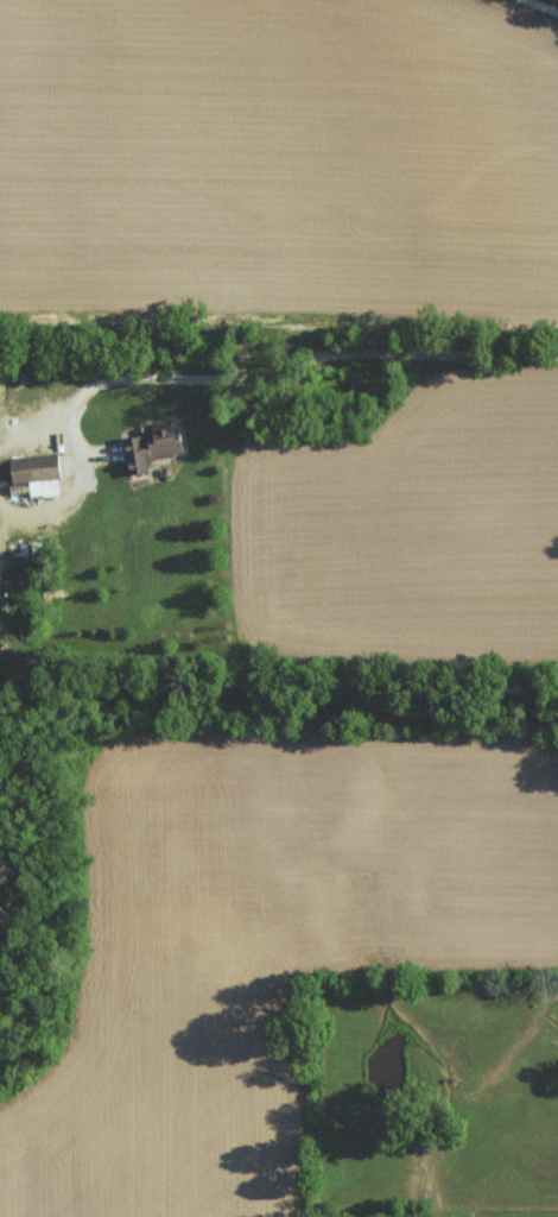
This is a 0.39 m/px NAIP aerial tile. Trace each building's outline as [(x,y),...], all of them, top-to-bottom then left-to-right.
[(152,472),(150,458),(186,453),(182,425),(125,433),(130,475),(152,472)] [(32,481),(33,496),(61,493),(60,480),(67,479),(64,452),(4,458),(6,483),(32,481)]
